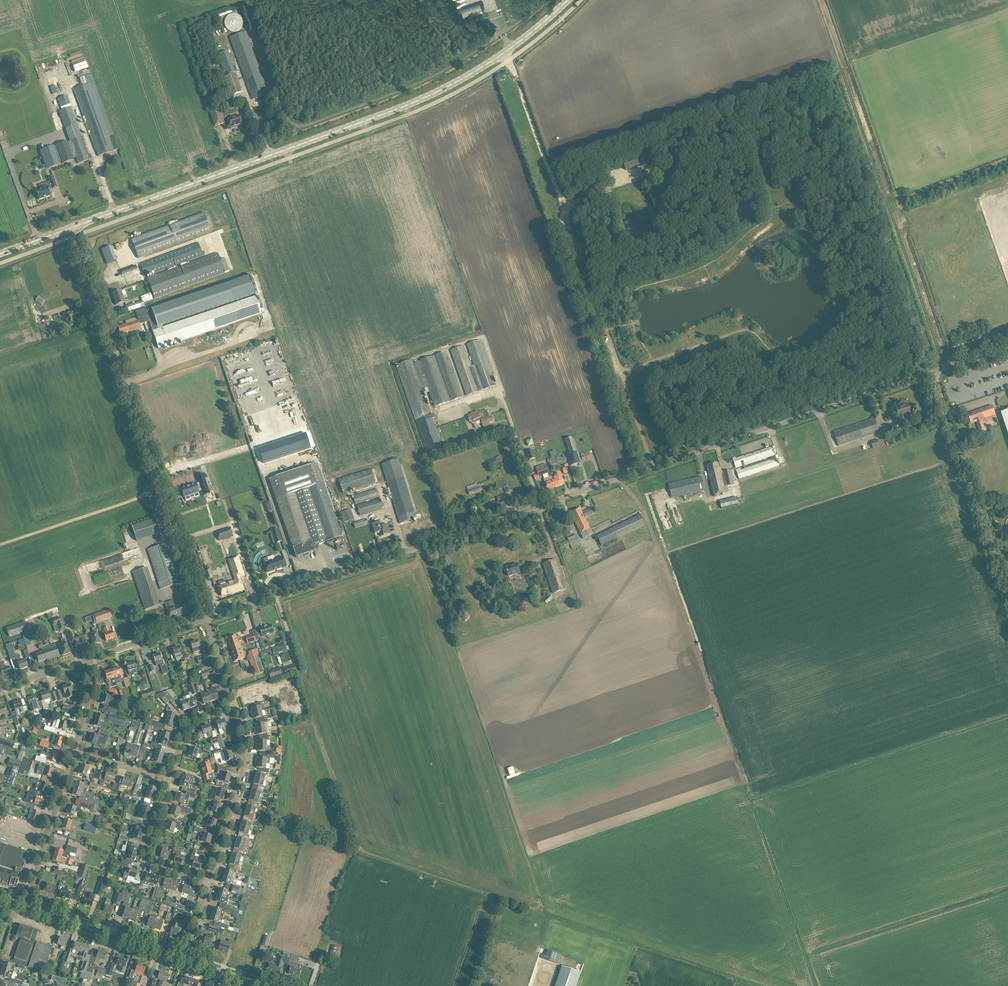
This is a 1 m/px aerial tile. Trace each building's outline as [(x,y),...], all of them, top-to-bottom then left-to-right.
[(483,13),(479,1),(460,8),(465,19),(483,13)] [(226,28),(227,29),(229,30),(230,31),(232,32),(235,32),(237,31),(239,30),(241,29),(242,27),(243,25),(243,22),(243,20),(242,18),(241,16),(239,15),(236,14),(234,13),(232,13),(230,14),(228,16),(226,17),(225,19),(224,22),(224,24),(225,26),(226,28)] [(246,31),(229,37),(252,100),(258,98),(265,95),(269,94),(246,31)] [(232,62),(228,50),(220,53),(228,74),(235,71),(234,68),(232,62)] [(236,73),(223,77),(230,96),(243,91),(236,73)] [(114,135),(109,137),(90,83),(74,89),(98,156),(118,149),(114,135)] [(60,92),(59,89),(56,90),(54,85),(50,87),(53,95),(60,92)] [(58,99),(57,99),(60,107),(69,104),(70,104),(67,95),(66,95),(58,99)] [(70,107),(59,111),(76,159),(78,163),(90,159),(92,158),(91,154),(88,155),(71,107),(70,107)] [(215,127),(225,123),(220,108),(210,112),(215,127)] [(235,127),(235,126),(243,123),(240,115),(228,119),(231,129),(235,127)] [(63,164),(73,160),(67,141),(56,145),(63,164)] [(40,151),(47,169),(60,165),(53,146),(40,151)] [(645,164),(641,152),(622,158),(625,166),(626,170),(645,164)] [(41,189),(36,191),(39,200),(51,195),(48,190),(52,189),(57,187),(53,177),(49,178),(50,181),(46,183),(47,187),(41,189)] [(211,232),(204,212),(131,239),(138,258),(211,232)] [(205,255),(204,251),(202,252),(199,243),(140,264),(145,277),(205,255)] [(107,264),(116,261),(111,246),(102,250),(107,264)] [(780,251),(772,253),(777,266),(784,264),(780,251)] [(220,260),(218,253),(147,279),(154,298),(229,271),(224,258),(220,260)] [(122,275),(137,269),(136,266),(121,271),(122,275)] [(149,309),(145,310),(149,321),(153,331),(152,331),(158,348),(265,313),(259,295),(163,328),(162,324),(258,292),(253,275),(151,309),(152,310),(149,311),(149,309)] [(112,293),(116,305),(125,302),(121,290),(112,293)] [(151,293),(141,296),(142,301),(143,303),(153,300),(151,293)] [(42,306),(46,302),(40,296),(37,300),(42,306)] [(135,303),(126,306),(128,312),(137,309),(135,303)] [(141,328),(140,324),(149,321),(145,310),(145,307),(135,310),(137,317),(125,321),(126,324),(118,327),(120,335),(129,332),(141,328)] [(75,319),(75,320),(74,317),(74,316),(74,315),(73,313),(72,312),(68,313),(67,313),(65,314),(64,315),(68,327),(77,324),(75,319)] [(45,320),(51,335),(56,333),(51,318),(45,320)] [(464,346),(451,350),(467,396),(496,385),(493,376),(480,340),(467,345),(474,366),(471,366),(464,346)] [(434,407),(463,397),(450,360),(447,361),(444,353),(413,363),(412,360),(397,365),(426,451),(442,445),(432,419),(435,418),(434,414),(431,415),(424,393),(426,393),(425,389),(427,388),(434,407)] [(995,401),(1007,397),(1007,396),(1006,391),(993,395),(994,398),(995,401)] [(896,408),(897,413),(899,416),(900,416),(902,422),(906,421),(904,415),(911,413),(908,405),(904,406),(904,405),(903,405),(903,406),(900,407),(896,408)] [(970,419),(972,424),(977,422),(980,431),(985,429),(983,424),(997,419),(992,406),(971,413),(966,415),(968,419),(970,418),(970,419)] [(471,415),(467,416),(469,422),(471,421),(472,423),(481,420),(483,427),(490,424),(490,423),(494,422),(491,416),(490,416),(489,414),(484,416),(482,411),(478,412),(478,411),(470,414),(471,415)] [(874,417),(871,418),(872,419),(833,432),(838,446),(879,432),(874,417)] [(268,464),(312,449),(308,435),(263,450),(268,464)] [(574,453),(576,452),(571,437),(565,439),(570,454),(574,453)] [(736,459),(735,457),(733,458),(736,468),(774,455),(772,447),(736,459)] [(535,459),(532,451),(526,453),(529,461),(535,459)] [(577,464),(574,453),(570,454),(567,455),(571,466),(577,464)] [(560,455),(548,459),(547,460),(549,463),(551,468),(563,463),(568,462),(564,454),(562,455),(561,456),(560,455)] [(500,456),(495,458),(486,461),(488,467),(502,462),(500,456)] [(777,458),(740,471),(739,469),(736,470),(739,479),(779,466),(777,458)] [(382,464),(400,523),(411,520),(412,522),(414,521),(413,519),(421,517),(420,515),(419,515),(419,513),(417,513),(402,464),(400,465),(398,459),(382,464)] [(317,463),(293,471),(269,480),(293,548),(297,558),(316,551),(315,549),(319,547),(318,545),(342,537),(341,532),(331,502),(317,463)] [(717,464),(707,466),(706,466),(713,495),(728,492),(727,486),(734,484),(731,470),(722,472),(722,470),(719,471),(717,464)] [(532,474),(537,472),(539,476),(549,473),(546,465),(536,468),(537,471),(532,473),(532,474)] [(375,483),(371,469),(339,479),(343,493),(375,483)] [(547,490),(555,487),(564,484),(563,479),(561,473),(551,477),(544,479),(545,482),(547,490)] [(195,484),(181,489),(184,498),(198,493),(198,492),(202,491),(202,492),(208,489),(202,474),(196,476),(199,483),(195,485),(195,484)] [(698,477),(668,484),(671,497),(704,490),(701,477),(701,474),(698,475),(698,477)] [(504,480),(496,482),(498,488),(503,487),(504,492),(508,491),(506,486),(505,482),(504,482),(504,480)] [(477,483),(466,487),(469,495),(482,490),(480,484),(478,485),(477,483)] [(380,497),(377,488),(353,496),(356,504),(380,497)] [(508,497),(507,494),(497,498),(498,501),(491,503),(494,511),(511,506),(508,497)] [(721,508),(738,504),(736,497),(719,501),(721,508)] [(383,509),(380,498),(357,505),(360,516),(383,509)] [(273,508),(271,508),(277,526),(279,526),(273,508)] [(580,508),(571,513),(583,539),(593,534),(591,529),(593,528),(592,526),(590,527),(585,518),(595,513),(592,508),(583,512),(580,508)] [(351,509),(341,513),(344,522),(354,519),(351,509)] [(601,546),(645,525),(641,514),(596,536),(601,546)] [(369,524),(367,519),(353,523),(355,528),(369,524)] [(136,541),(159,534),(155,521),(132,529),(136,541)] [(381,537),(391,534),(388,524),(383,526),(382,521),(372,524),(375,534),(378,533),(380,533),(380,532),(381,532),(382,536),(381,536),(381,537)] [(567,534),(572,531),(568,522),(563,525),(567,534)] [(217,532),(220,541),(233,536),(231,528),(217,532)] [(275,544),(283,541),(279,528),(271,531),(275,544)] [(561,549),(570,545),(572,548),(579,544),(575,535),(567,539),(568,539),(559,544),(561,549)] [(160,589),(179,583),(167,544),(148,550),(157,579),(160,589)] [(97,559),(99,566),(137,555),(135,550),(139,548),(139,547),(97,559)] [(219,587),(218,587),(220,592),(221,591),(222,596),(232,593),(232,594),(244,590),(240,579),(239,577),(244,575),(238,557),(229,560),(234,577),(235,577),(236,580),(228,583),(228,584),(226,580),(219,582),(220,586),(219,587)] [(265,563),(268,572),(287,566),(284,557),(269,562),(268,557),(263,559),(265,563)] [(543,564),(545,569),(553,593),(565,589),(555,560),(543,564)] [(511,566),(506,567),(506,568),(503,569),(504,572),(507,571),(509,576),(520,572),(517,563),(517,564),(511,566)] [(133,572),(145,610),(159,605),(147,567),(133,572)] [(209,568),(204,570),(207,580),(213,578),(209,568)] [(189,612),(185,602),(175,606),(168,608),(167,609),(168,614),(170,619),(189,612)] [(100,622),(112,618),(109,610),(98,614),(100,622)] [(59,631),(60,632),(65,630),(61,617),(52,620),(54,625),(53,625),(56,632),(59,631)] [(9,636),(29,631),(25,621),(6,627),(9,636)] [(268,626),(267,625),(264,626),(264,627),(260,629),(263,637),(274,633),(274,632),(275,632),(274,629),(273,629),(272,625),(268,626)] [(108,627),(103,628),(105,633),(103,634),(106,641),(115,638),(112,631),(109,632),(108,627)] [(95,646),(97,645),(98,643),(100,643),(97,632),(96,632),(95,628),(92,629),(94,633),(90,635),(93,645),(94,645),(95,646)] [(83,635),(78,637),(80,641),(75,643),(77,651),(88,647),(85,640),(83,635)] [(254,635),(246,638),(248,643),(256,641),(254,635)] [(236,636),(228,638),(228,640),(231,649),(236,661),(245,658),(244,653),(241,646),(240,642),(238,642),(238,640),(236,636)] [(66,643),(64,638),(61,639),(63,644),(59,645),(63,656),(70,653),(66,643)] [(199,647),(197,641),(190,643),(192,649),(194,653),(200,650),(199,647)] [(50,652),(54,651),(52,642),(47,644),(48,647),(42,649),(46,661),(48,660),(48,661),(51,660),(51,659),(53,659),(50,652)] [(16,658),(18,663),(20,670),(28,667),(25,660),(21,662),(20,657),(19,654),(15,656),(11,643),(5,645),(11,660),(16,658)] [(286,645),(276,648),(273,649),(275,654),(287,651),(286,645)] [(181,653),(179,647),(172,649),(174,655),(175,655),(176,659),(182,657),(181,653)] [(42,649),(36,652),(35,648),(31,649),(34,658),(38,656),(40,663),(42,663),(45,662),(45,661),(46,661),(42,649)] [(257,648),(247,652),(255,675),(265,671),(257,648)] [(5,668),(0,652),(0,669),(2,676),(11,673),(9,667),(5,668)] [(160,654),(153,656),(153,658),(154,661),(155,662),(156,666),(159,665),(163,675),(169,673),(166,665),(164,666),(160,654)] [(135,668),(134,663),(126,665),(129,674),(133,673),(134,674),(137,673),(135,668)] [(284,668),(284,669),(283,669),(283,671),(281,672),(282,676),(297,671),(295,664),(284,668)] [(119,667),(112,670),(112,671),(114,677),(115,680),(122,678),(121,674),(121,672),(119,667)] [(281,672),(279,668),(268,671),(271,679),(282,676),(281,672)] [(112,670),(104,672),(105,674),(107,679),(106,679),(107,684),(111,682),(113,687),(117,686),(117,685),(117,683),(116,684),(115,680),(114,677),(112,671),(112,670)] [(189,693),(188,692),(185,693),(186,697),(190,708),(196,706),(194,698),(193,695),(197,694),(196,693),(194,687),(194,686),(193,683),(189,684),(191,692),(189,693)] [(72,691),(70,684),(62,687),(65,694),(68,692),(70,696),(73,695),(72,691)] [(212,686),(212,688),(210,689),(211,692),(208,693),(211,701),(218,699),(216,693),(220,691),(219,686),(218,684),(212,686)] [(153,689),(141,693),(142,695),(140,696),(141,700),(145,698),(149,697),(155,695),(153,689)] [(176,696),(171,690),(167,691),(163,693),(170,701),(172,704),(175,701),(173,698),(176,696)] [(208,693),(205,694),(204,691),(200,692),(202,699),(204,704),(211,701),(208,693)] [(49,695),(48,692),(41,694),(43,701),(44,700),(45,703),(51,701),(51,703),(58,701),(55,692),(51,693),(51,694),(49,695)] [(163,693),(158,694),(161,699),(166,704),(170,701),(163,693)] [(110,697),(103,695),(101,703),(108,705),(109,701),(113,702),(114,698),(110,697)] [(35,696),(27,699),(28,700),(29,703),(29,705),(30,704),(32,711),(43,708),(41,701),(37,702),(37,701),(35,696)] [(186,697),(180,699),(181,702),(180,703),(183,711),(190,708),(186,697)] [(14,703),(13,703),(13,705),(15,708),(15,710),(18,709),(20,713),(20,712),(23,711),(22,707),(23,707),(22,706),(21,701),(20,701),(17,702),(17,701),(16,701),(14,702),(14,703)] [(258,706),(251,708),(252,711),(250,712),(251,714),(261,711),(260,706),(261,706),(260,703),(258,703),(258,706)] [(118,709),(103,704),(101,709),(116,715),(118,709)] [(4,718),(0,719),(0,724),(2,723),(3,724),(8,722),(9,724),(14,723),(13,717),(8,719),(6,713),(4,706),(0,708),(0,715),(2,714),(4,718)] [(252,716),(253,716),(254,719),(256,718),(257,721),(266,719),(264,710),(261,711),(251,714),(252,716)] [(19,716),(17,717),(15,712),(11,713),(16,726),(22,724),(19,716)] [(165,712),(164,714),(167,715),(166,719),(172,721),(174,721),(176,715),(174,714),(171,713),(165,712)] [(95,722),(94,726),(100,727),(101,724),(105,725),(106,722),(108,723),(109,721),(124,725),(124,723),(125,720),(109,715),(109,717),(103,716),(102,715),(98,714),(95,722)] [(161,723),(161,724),(165,725),(167,726),(172,727),(174,721),(172,721),(166,719),(163,718),(162,721),(161,723)] [(149,719),(148,724),(150,725),(152,726),(155,726),(158,727),(160,722),(153,720),(149,719)] [(257,724),(255,724),(256,727),(254,727),(255,730),(265,728),(268,728),(267,719),(266,719),(257,721),(257,724)] [(61,721),(58,720),(55,728),(65,731),(68,723),(61,721)] [(225,725),(224,720),(216,723),(219,730),(220,734),(227,732),(231,730),(229,724),(225,725)] [(131,727),(137,730),(139,723),(133,721),(131,727)] [(209,725),(201,728),(197,730),(200,738),(204,737),(204,735),(207,734),(209,737),(212,736),(209,725)] [(155,726),(154,730),(158,731),(156,737),(160,738),(166,740),(168,740),(170,734),(168,734),(165,733),(163,732),(164,729),(158,727),(155,726)] [(13,748),(15,743),(3,739),(6,731),(1,729),(0,728),(0,744),(13,748)] [(256,732),(257,735),(259,735),(259,738),(267,737),(267,733),(266,734),(265,728),(255,730),(255,732),(256,732)] [(97,736),(91,734),(89,742),(95,744),(96,741),(106,744),(109,735),(107,734),(99,732),(98,732),(97,736)] [(51,744),(51,745),(54,745),(55,746),(60,747),(63,738),(61,738),(58,737),(57,737),(54,736),(51,744)] [(152,742),(151,745),(157,747),(158,747),(159,744),(163,745),(166,746),(168,740),(166,740),(160,738),(156,737),(155,743),(152,742)] [(210,739),(212,744),(213,744),(214,747),(220,745),(218,742),(216,737),(210,739)] [(260,741),(257,741),(257,744),(256,744),(256,746),(270,746),(271,746),(271,740),(268,740),(267,737),(259,738),(260,741)] [(37,743),(37,745),(47,748),(48,748),(49,744),(49,742),(41,740),(40,743),(40,744),(37,743)] [(126,748),(124,753),(130,755),(131,753),(133,747),(134,744),(127,743),(127,746),(126,748)] [(142,749),(141,752),(144,753),(145,748),(151,749),(152,748),(157,750),(158,747),(157,747),(151,745),(147,743),(144,743),(142,749)] [(131,753),(130,755),(136,757),(137,756),(137,755),(138,752),(138,751),(139,749),(140,747),(136,746),(137,745),(134,744),(133,747),(131,753)] [(258,751),(260,751),(265,751),(265,754),(268,755),(268,751),(270,751),(270,746),(256,746),(256,748),(258,748),(258,751)] [(200,754),(201,751),(191,748),(188,756),(196,758),(197,753),(200,754)] [(152,752),(151,755),(155,756),(161,758),(162,758),(164,752),(163,752),(161,751),(157,750),(156,753),(152,752)] [(20,751),(17,760),(10,758),(8,766),(10,767),(19,770),(21,763),(22,763),(25,753),(20,751)] [(47,755),(48,755),(47,760),(55,762),(58,754),(48,751),(47,755)] [(221,753),(214,755),(215,759),(220,758),(221,763),(225,762),(227,761),(232,760),(231,752),(229,752),(226,753),(223,753),(221,753)] [(260,757),(257,757),(257,760),(256,760),(256,762),(269,763),(270,758),(273,758),(273,755),(268,755),(265,754),(260,754),(260,757)] [(151,757),(149,761),(153,762),(160,764),(162,758),(161,758),(155,756),(151,755),(151,756),(151,757)] [(35,768),(37,762),(24,758),(19,773),(28,776),(31,766),(35,768)] [(201,765),(204,775),(203,775),(205,781),(213,779),(211,773),(209,763),(209,761),(206,762),(206,764),(201,765)] [(257,765),(256,768),(259,768),(258,771),(260,771),(267,773),(269,774),(270,763),(269,763),(256,762),(255,765),(257,765)] [(79,773),(86,776),(88,767),(82,765),(80,770),(79,773)] [(4,775),(2,783),(9,785),(14,787),(19,770),(10,767),(7,776),(4,775)] [(46,771),(44,770),(42,775),(51,778),(53,769),(47,767),(46,771)] [(218,770),(217,773),(222,775),(221,781),(228,783),(231,775),(226,774),(227,770),(227,768),(218,770)] [(260,774),(256,773),(255,776),(253,776),(253,778),(264,781),(267,782),(268,776),(267,776),(267,773),(260,771),(260,774)] [(104,780),(102,779),(101,780),(99,785),(103,786),(105,780),(113,782),(115,775),(114,776),(111,775),(112,774),(107,773),(104,780)] [(124,778),(122,783),(122,785),(118,784),(116,790),(120,792),(120,791),(123,792),(125,786),(131,787),(131,786),(133,781),(124,778)] [(254,781),(253,784),(259,785),(258,788),(263,790),(266,791),(267,787),(264,787),(263,786),(264,781),(253,778),(252,781),(254,781)] [(181,781),(179,786),(181,787),(183,788),(184,788),(187,789),(188,789),(190,790),(190,789),(192,784),(188,783),(182,781),(181,781)] [(46,793),(49,784),(42,782),(41,786),(36,784),(35,788),(31,787),(29,792),(36,794),(37,790),(46,793)] [(77,782),(75,788),(76,789),(86,792),(87,789),(88,786),(83,784),(81,784),(77,782)] [(156,788),(149,786),(148,789),(146,789),(145,791),(147,792),(154,794),(156,788)] [(75,788),(73,794),(74,795),(77,796),(80,797),(84,798),(85,796),(86,797),(93,799),(95,794),(86,792),(76,789),(75,788)] [(257,791),(252,790),(251,793),(249,792),(249,794),(262,799),(264,794),(262,793),(263,790),(258,788),(257,791)] [(217,789),(216,792),(212,791),(210,799),(217,801),(218,798),(223,799),(226,791),(221,790),(217,789)] [(145,791),(144,794),(146,794),(145,798),(153,801),(154,794),(147,792),(145,791)] [(177,793),(174,801),(176,801),(179,802),(183,804),(184,799),(188,800),(189,797),(195,799),(196,795),(194,794),(187,792),(182,791),(184,792),(183,795),(180,795),(177,793)] [(29,792),(28,792),(27,795),(30,796),(28,803),(35,806),(35,804),(42,806),(44,800),(35,798),(36,794),(29,792)] [(249,797),(249,800),(254,802),(253,805),(258,806),(264,808),(265,805),(261,804),(262,799),(249,794),(248,797),(249,797)] [(86,797),(84,801),(90,803),(96,805),(97,800),(93,799),(86,797)] [(76,808),(69,805),(67,814),(74,816),(75,812),(79,813),(81,806),(88,808),(90,803),(84,801),(79,800),(77,799),(75,804),(77,805),(76,808)] [(35,806),(28,803),(20,801),(20,802),(19,805),(33,810),(35,806)] [(147,803),(141,801),(138,811),(141,812),(146,814),(148,815),(150,809),(146,807),(147,803)] [(221,807),(213,804),(212,809),(207,808),(205,814),(206,814),(215,816),(216,813),(218,814),(221,807)] [(252,807),(247,806),(246,809),(244,808),(244,810),(254,814),(256,809),(258,809),(258,806),(253,805),(252,807)] [(179,809),(173,807),(170,815),(178,817),(179,813),(184,814),(184,812),(190,814),(191,813),(193,814),(194,810),(180,806),(179,809)] [(245,813),(244,816),(249,818),(248,820),(254,822),(254,819),(253,819),(254,814),(244,810),(243,813),(245,813)] [(29,813),(27,818),(31,819),(37,821),(40,813),(33,811),(32,814),(29,813)] [(148,815),(146,814),(141,812),(139,818),(146,821),(148,815)] [(72,821),(65,819),(62,828),(69,830),(73,831),(74,827),(70,825),(72,821)] [(211,830),(212,828),(214,829),(216,821),(209,819),(207,823),(205,829),(211,830)] [(247,823),(242,822),(241,825),(239,824),(239,826),(249,830),(251,825),(253,825),(254,822),(248,820),(247,823)] [(174,824),(168,822),(165,830),(173,832),(175,828),(179,829),(181,823),(175,821),(174,824)] [(97,827),(97,826),(86,823),(83,832),(90,835),(91,833),(95,834),(96,832),(98,833),(98,831),(100,831),(101,828),(97,827)] [(143,832),(144,833),(145,830),(144,830),(144,829),(139,827),(136,826),(134,833),(140,834),(142,835),(143,832)] [(240,829),(239,832),(244,834),(243,836),(249,838),(249,835),(248,835),(249,830),(239,826),(238,829),(240,829)] [(204,834),(203,838),(199,837),(198,840),(209,844),(212,836),(204,834),(205,830),(201,829),(194,827),(193,831),(204,834)] [(142,835),(140,834),(134,833),(132,839),(140,841),(142,835)] [(242,839),(237,838),(236,841),(234,840),(234,843),(244,846),(248,847),(250,840),(248,839),(249,838),(243,836),(242,839)] [(133,848),(134,844),(128,842),(125,852),(136,855),(137,853),(138,850),(137,850),(138,849),(133,848)] [(235,845),(234,848),(239,850),(238,852),(244,854),(245,851),(243,851),(244,846),(234,843),(233,845),(235,845)] [(25,861),(27,856),(28,852),(4,844),(0,855),(0,882),(0,881),(2,882),(2,883),(7,884),(7,883),(9,884),(9,885),(14,887),(14,884),(17,885),(18,880),(19,880),(20,875),(21,871),(22,871),(23,868),(25,863),(24,863),(25,861)] [(158,853),(161,854),(160,857),(167,860),(170,852),(166,851),(167,846),(161,844),(158,853)] [(56,848),(54,855),(61,857),(66,858),(67,854),(70,855),(70,853),(76,854),(77,848),(67,845),(65,851),(56,848)] [(175,857),(174,861),(181,864),(184,857),(180,855),(181,852),(174,850),(172,856),(175,857)] [(124,852),(123,854),(127,856),(126,859),(134,861),(136,855),(125,852),(124,852)] [(237,855),(232,854),(231,857),(230,856),(229,858),(239,862),(241,856),(243,857),(244,854),(238,852),(237,855)] [(61,857),(54,855),(52,861),(59,863),(60,862),(65,863),(71,865),(74,866),(75,863),(76,863),(76,862),(72,860),(67,859),(61,857)] [(200,870),(202,863),(198,862),(200,858),(191,855),(189,862),(193,863),(192,867),(200,870)] [(229,864),(231,865),(234,866),(233,868),(237,870),(239,870),(240,867),(238,867),(239,862),(229,858),(228,861),(230,861),(229,864)] [(83,864),(79,876),(80,877),(85,878),(89,866),(83,864)] [(135,878),(134,880),(140,882),(143,874),(137,872),(137,871),(130,869),(129,870),(126,869),(124,874),(123,878),(127,879),(128,876),(135,878)] [(232,875),(233,872),(225,870),(223,876),(234,879),(235,876),(232,875)] [(152,876),(146,874),(145,875),(143,874),(140,882),(139,886),(142,887),(144,881),(150,883),(152,876)] [(156,886),(151,900),(155,901),(158,890),(162,880),(159,879),(159,878),(152,876),(152,878),(150,883),(157,885),(156,886)] [(234,879),(223,876),(222,882),(227,884),(232,885),(236,886),(237,880),(234,879)] [(77,884),(74,894),(79,896),(83,886),(85,878),(80,877),(76,879),(78,882),(81,880),(80,885),(77,884)] [(100,880),(96,894),(101,896),(105,882),(100,880)] [(171,882),(165,880),(164,881),(162,880),(158,890),(162,891),(163,887),(169,889),(171,882)] [(56,886),(45,882),(43,890),(53,894),(56,886)] [(177,898),(176,899),(177,899),(181,886),(178,885),(178,884),(171,882),(169,889),(168,893),(173,894),(172,896),(177,898)] [(60,884),(57,891),(61,893),(60,896),(65,898),(65,897),(67,898),(67,897),(70,898),(72,893),(67,891),(68,889),(64,888),(61,884),(60,884)] [(246,889),(241,888),(236,886),(232,885),(227,884),(226,887),(231,889),(244,893),(246,889)] [(191,888),(184,886),(181,886),(177,899),(180,900),(181,897),(182,893),(185,894),(184,898),(187,899),(191,888)] [(191,888),(187,899),(186,901),(191,903),(192,896),(195,897),(197,890),(191,888)] [(226,894),(227,891),(220,889),(218,895),(229,898),(230,896),(226,894)] [(121,900),(124,901),(128,903),(131,895),(132,893),(124,891),(123,895),(121,900)] [(94,900),(95,895),(94,895),(87,893),(86,896),(83,895),(82,900),(84,901),(83,904),(85,904),(85,905),(87,906),(87,905),(92,907),(94,900)] [(119,905),(123,895),(117,893),(113,903),(119,905)] [(229,898),(218,895),(216,901),(223,904),(224,900),(228,901),(229,898)] [(149,899),(142,897),(139,907),(139,908),(133,906),(132,910),(129,919),(135,921),(135,922),(137,916),(140,917),(142,912),(145,913),(148,905),(149,899)] [(105,909),(104,911),(111,913),(113,907),(107,905),(109,900),(104,899),(102,904),(101,907),(105,909)] [(126,908),(128,903),(124,902),(123,906),(121,910),(124,911),(122,917),(123,916),(129,918),(129,919),(132,910),(126,908)] [(178,914),(179,913),(191,917),(192,914),(190,913),(183,911),(183,910),(175,908),(173,912),(171,918),(175,919),(177,914),(178,914)] [(220,914),(221,910),(214,908),(212,914),(223,918),(224,915),(220,914)] [(223,918),(212,914),(210,920),(217,923),(218,919),(222,920),(223,918)] [(154,916),(151,915),(147,926),(154,928),(156,920),(157,916),(154,915),(154,916)] [(161,918),(159,921),(156,920),(154,928),(160,930),(164,919),(161,918)] [(27,944),(33,925),(17,920),(10,938),(27,944)] [(173,923),(170,933),(178,936),(180,930),(181,925),(173,923)] [(206,947),(207,946),(210,947),(212,942),(214,942),(216,937),(211,935),(209,940),(205,938),(204,941),(203,941),(202,944),(203,944),(203,945),(203,946),(206,947)] [(267,947),(270,937),(264,935),(261,945),(267,947)] [(57,944),(61,945),(60,949),(64,950),(68,940),(60,937),(57,944)] [(234,945),(235,941),(229,939),(228,942),(221,940),(218,950),(228,953),(230,944),(234,945)] [(73,950),(71,954),(72,954),(78,956),(79,952),(82,944),(78,942),(78,944),(75,943),(75,944),(73,947),(73,950)] [(79,952),(78,956),(86,959),(87,954),(87,955),(90,948),(84,946),(85,945),(82,944),(79,952)] [(329,955),(335,957),(338,947),(333,945),(329,955)] [(17,954),(19,949),(10,946),(8,951),(17,954)] [(67,953),(64,962),(69,963),(71,955),(72,954),(71,954),(73,950),(73,949),(69,948),(67,953)] [(542,954),(541,959),(558,964),(559,959),(563,960),(564,956),(560,955),(561,955),(547,950),(545,955),(542,954)] [(15,960),(17,954),(8,951),(6,957),(15,960)] [(89,962),(85,974),(84,979),(90,981),(92,973),(93,969),(95,961),(99,963),(100,959),(104,960),(107,954),(99,951),(97,955),(93,954),(94,953),(92,952),(89,962)] [(300,957),(291,954),(290,957),(292,958),(288,970),(292,971),(291,974),(299,977),(301,970),(294,968),(295,964),(297,964),(300,957)] [(265,967),(266,967),(265,970),(280,975),(282,970),(282,968),(281,967),(283,963),(288,964),(290,959),(279,955),(276,965),(268,963),(267,965),(266,965),(265,967)] [(116,964),(116,965),(120,966),(119,970),(118,971),(125,974),(126,968),(125,968),(125,965),(127,961),(119,958),(118,959),(117,963),(116,964)] [(80,972),(85,974),(89,962),(85,961),(82,968),(81,968),(80,972)] [(4,962),(2,969),(4,969),(8,971),(10,972),(11,968),(14,969),(15,966),(9,964),(4,962)] [(132,970),(129,977),(132,978),(134,973),(138,975),(139,974),(143,976),(143,974),(144,972),(146,967),(137,964),(137,966),(136,969),(135,971),(132,970)] [(98,971),(96,976),(103,978),(106,969),(99,967),(99,968),(98,971)] [(562,967),(555,985),(577,985),(581,973),(562,967)] [(2,969),(0,976),(1,976),(5,977),(8,978),(11,979),(11,978),(13,973),(10,972),(8,971),(4,969),(2,969)] [(160,980),(158,985),(159,985),(165,985),(166,982),(169,975),(160,972),(157,979),(160,980)] [(189,977),(189,978),(185,977),(185,978),(182,977),(180,983),(184,984),(183,985),(190,985),(192,981),(192,978),(189,977)]
